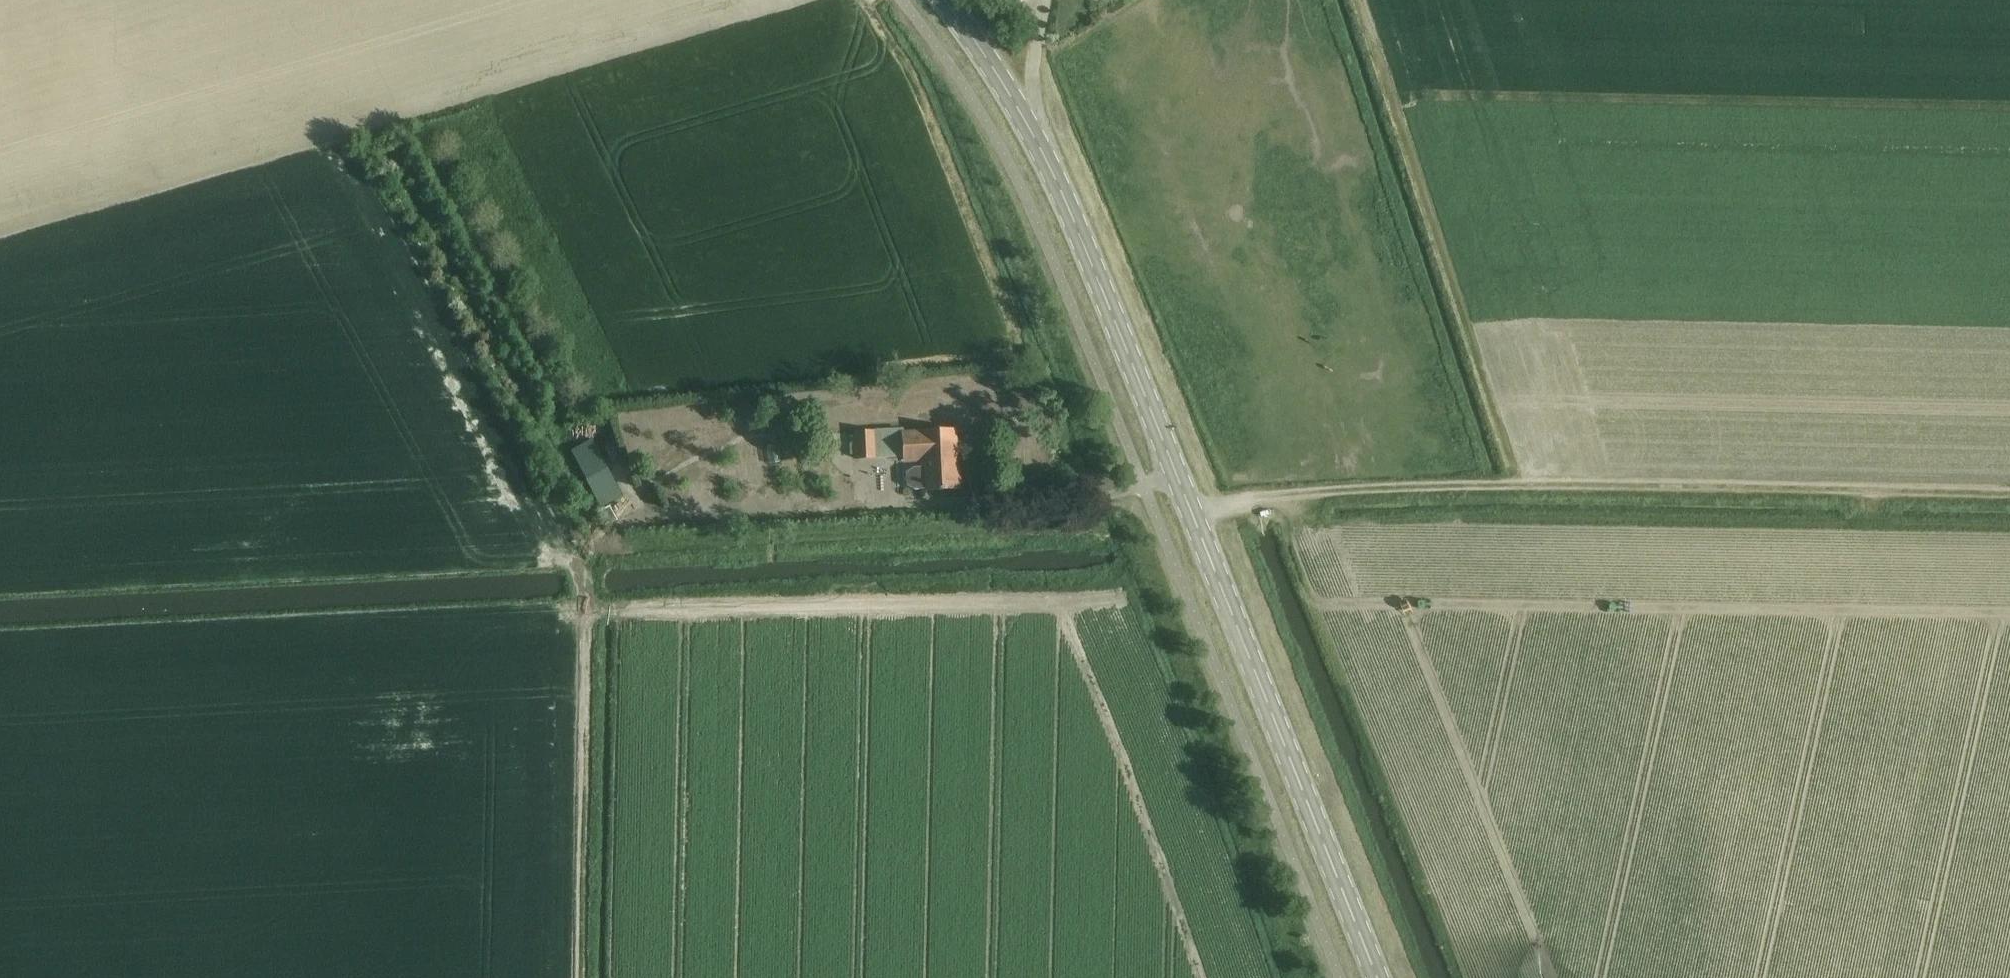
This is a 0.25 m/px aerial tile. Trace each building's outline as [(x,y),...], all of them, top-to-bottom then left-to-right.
[(896,451),(895,420),(873,421),(874,451),(896,451)] [(873,432),(855,433),(856,459),(874,458),(873,432)] [(920,434),(903,435),(904,457),(904,461),(921,460),(922,469),(912,469),(906,475),(907,485),(913,490),(923,490),(957,488),(955,432),(920,434)]
